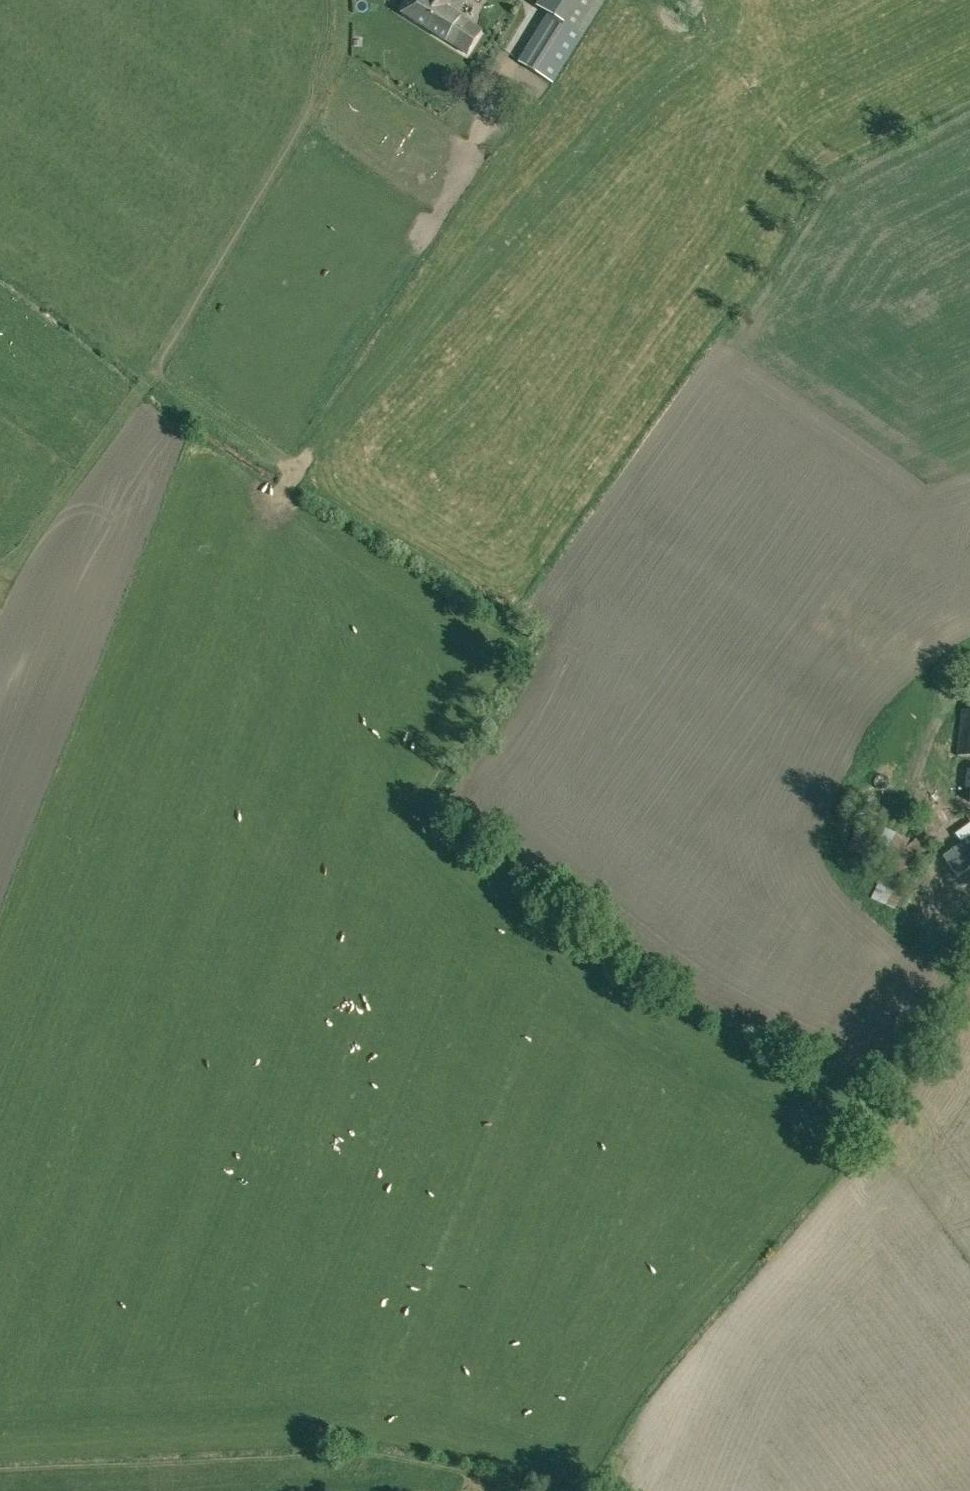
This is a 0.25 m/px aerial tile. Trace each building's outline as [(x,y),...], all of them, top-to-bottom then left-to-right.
[(468,54),(482,31),(461,17),(462,17),(457,14),(466,0),(410,0),(402,14),(446,41),(468,54)] [(544,77),(574,29),(582,34),(604,0),(557,0),(549,14),(550,15),(520,62),(544,77)] [(963,710),(958,755),(969,757),(969,711),(963,710)] [(871,898),(896,910),(920,857),(913,855),(914,853),(906,849),(910,840),(861,818),(849,849),(886,864),(871,898)] [(969,868),(969,826),(957,835),(963,843),(944,857),(951,867),(958,877),(969,868)]
